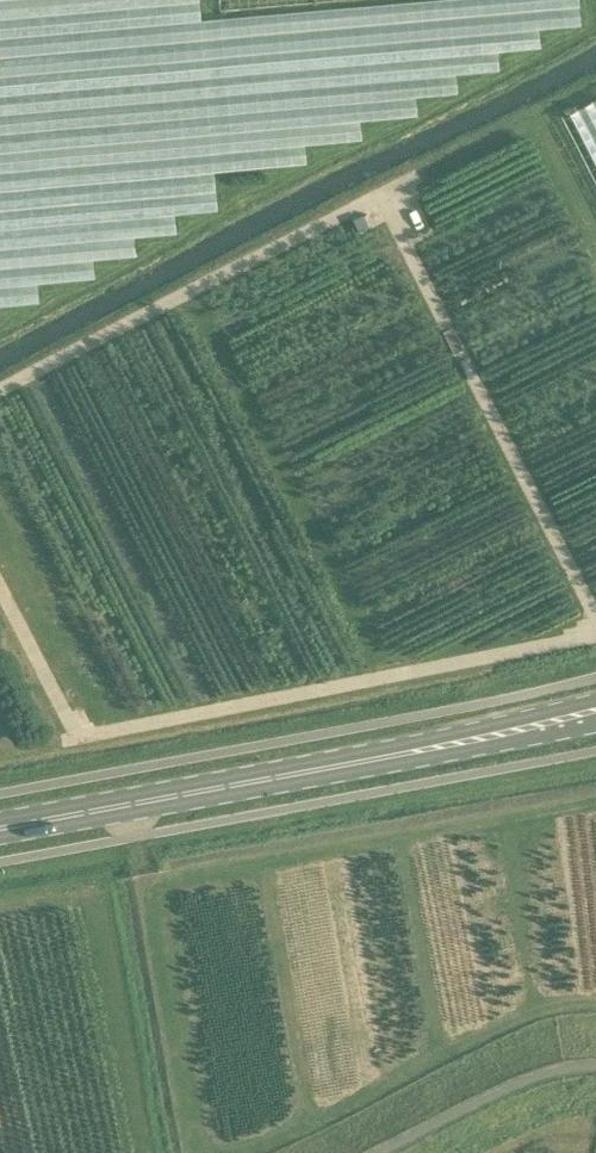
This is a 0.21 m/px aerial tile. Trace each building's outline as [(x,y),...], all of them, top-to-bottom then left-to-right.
[(422,122),(408,99),(462,94),(460,75),(502,71),(500,50),(473,52),(467,42),(585,30),(582,0),(398,0),(0,38),(0,163),(422,122)] [(111,0),(0,0),(0,11),(111,0)]
